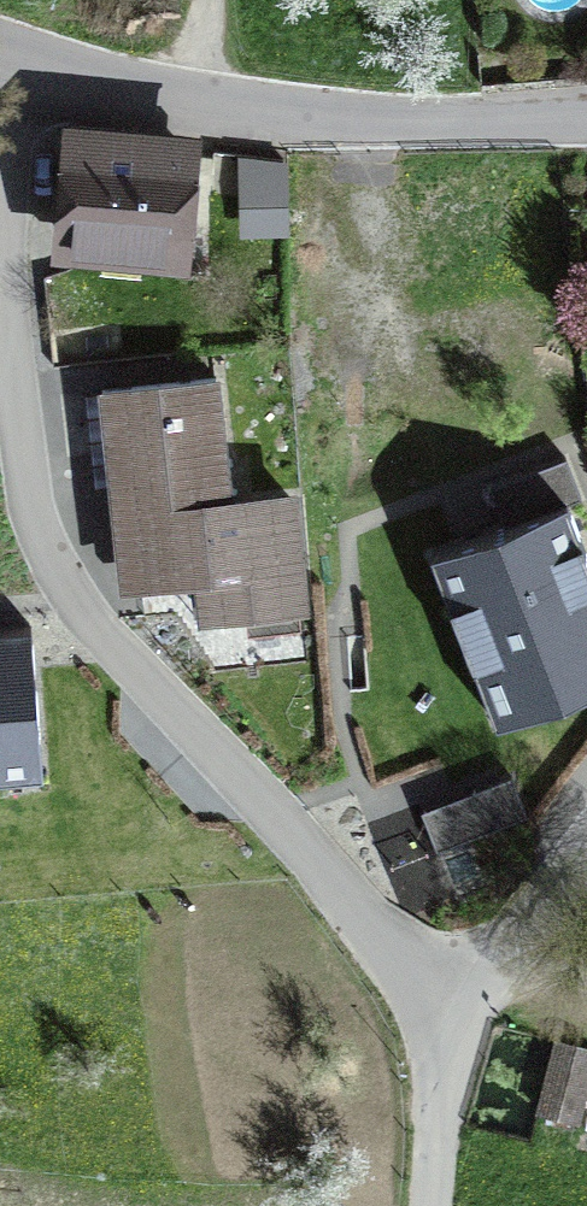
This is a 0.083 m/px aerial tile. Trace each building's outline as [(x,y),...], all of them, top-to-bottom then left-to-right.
[(180,147),(44,134),(31,268),(168,280),(180,147)] [(204,390),(83,401),(102,605),(176,598),(180,637),(301,626),(289,497),(215,504),(204,390)] [(437,548),(500,714),(586,681),(586,522),(577,496),(437,548)] [(0,620),(0,771),(48,768),(38,617),(0,620)] [(517,766),(429,804),(447,845),(535,807),(517,766)] [(548,1052),(531,1124),(576,1135),(586,1085),(586,1061),(548,1052)]
